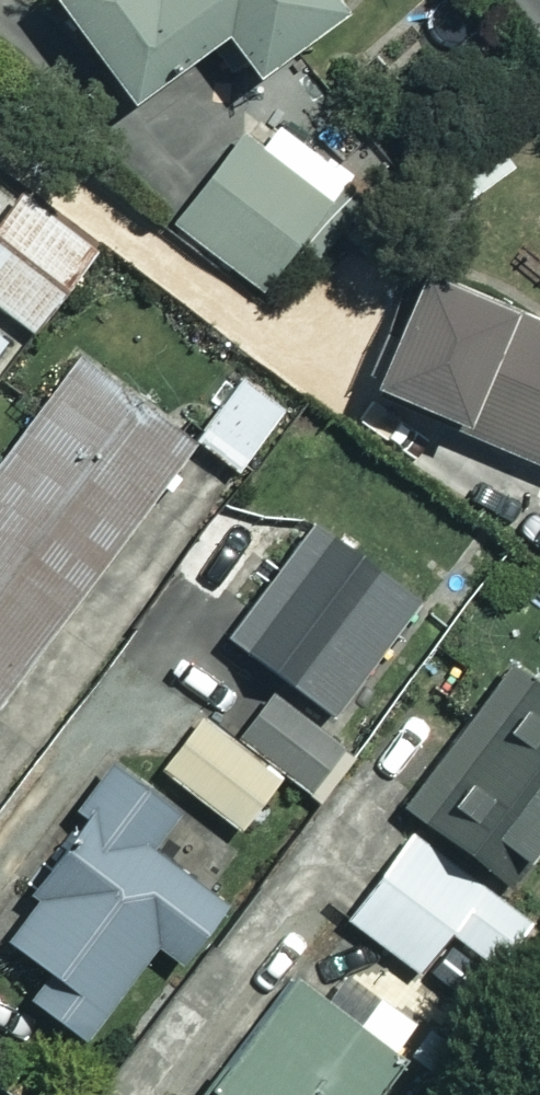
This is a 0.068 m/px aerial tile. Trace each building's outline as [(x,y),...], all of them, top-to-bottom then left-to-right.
[(33,3),(113,109),(208,38),(238,78),(324,13),(314,0),(37,0),(33,3)] [(265,300),(351,188),(269,125),(246,155),(223,137),(160,219),(265,300)] [(12,196),(0,213),(0,312),(30,334),(89,252),(12,196)] [(405,267),(351,381),(539,471),(539,331),(405,267)] [(61,373),(0,451),(0,693),(178,463),(61,373)] [(281,409),(238,375),(188,440),(231,473),(281,409)] [(405,606),(302,527),(217,638),(320,717),(405,606)] [(502,670),(397,809),(498,885),(539,829),(539,698),(502,670)] [(342,743),(267,690),(231,741),(307,794),(342,743)] [(273,777),(193,716),(152,769),(233,831),(273,777)] [(109,769),(0,927),(0,946),(40,974),(20,1003),(75,1041),(141,944),(169,963),(211,903),(149,860),(179,817),(109,769)] [(521,924),(403,835),(340,920),(409,972),(440,930),(489,967),(521,924)] [(335,975),(311,1005),(287,985),(197,1094),(373,1094),(395,1069),(347,1030),(369,1003),(335,975)]
